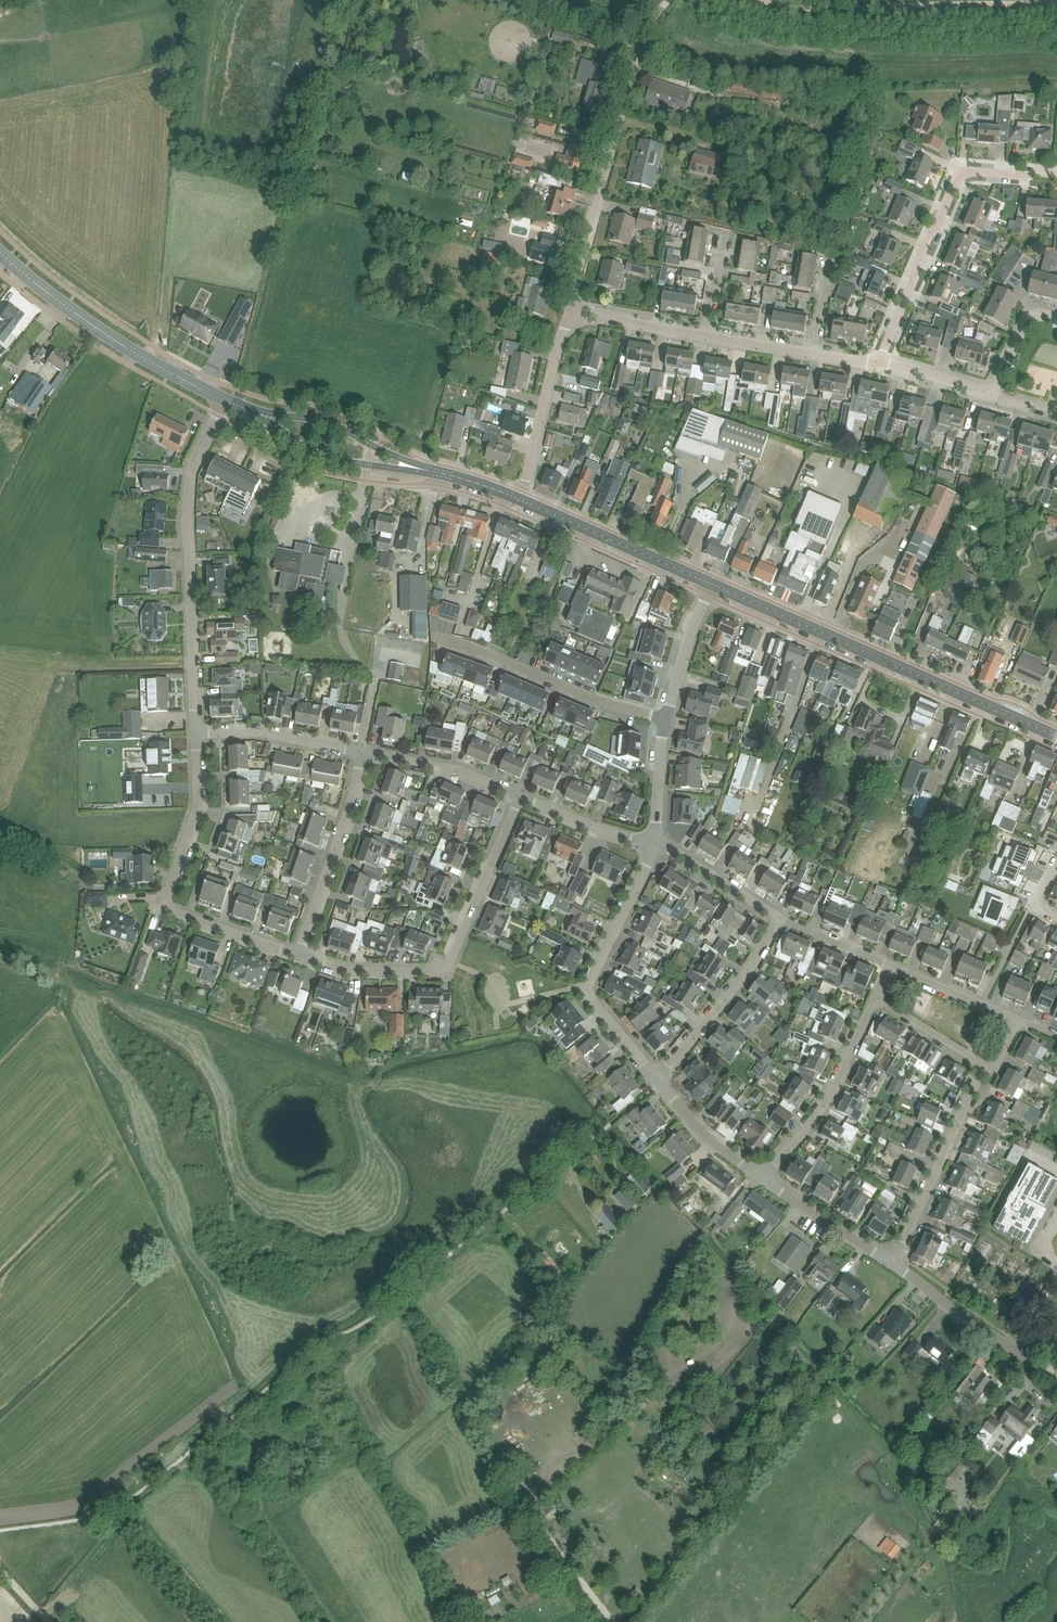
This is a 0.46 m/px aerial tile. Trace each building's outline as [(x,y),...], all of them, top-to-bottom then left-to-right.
[(574,37),(566,34),(554,29),(553,39),(552,40),(571,46),(574,37)] [(539,61),(548,64),(551,53),(542,50),(539,61)] [(583,105),(589,106),(599,109),(605,87),(596,85),(597,82),(601,83),(603,82),(605,74),(604,72),(594,69),(594,71),(587,69),(583,82),(589,84),(583,105)] [(687,92),(664,85),(654,82),(647,102),(683,114),(685,108),(682,107),(687,92)] [(731,92),(763,98),(765,88),(732,83),(731,92)] [(1015,95),(1015,99),(1013,111),(1026,112),(1028,97),(1015,95)] [(1000,131),(1009,131),(1012,96),(999,98),(997,111),(996,125),(979,124),(979,131),(977,131),(977,127),(967,126),(966,139),(978,140),(978,142),(997,144),(997,137),(1000,137),(1000,131)] [(967,97),(961,102),(966,108),(972,104),(967,97)] [(938,115),(928,110),(916,105),(911,117),(916,119),(912,128),(924,133),(920,143),(939,151),(943,142),(930,136),(934,127),(931,125),(933,121),(934,122),(938,115)] [(556,125),(538,120),(535,130),(554,135),(556,125)] [(1050,142),(1051,131),(1051,129),(1042,128),(1042,124),(1017,123),(1017,128),(1011,127),(1010,141),(1022,142),(1022,141),(1029,141),(1028,149),(1035,150),(1035,148),(1048,150),(1049,142),(1050,142)] [(924,149),(914,145),(902,140),(897,152),(914,160),(906,180),(923,187),(933,162),(920,157),(924,149)] [(653,145),(651,144),(641,142),(638,153),(635,153),(632,164),(634,165),(633,171),(631,171),(628,182),(651,188),(655,173),(653,172),(656,159),(658,160),(661,147),(653,145)] [(589,150),(578,147),(570,145),(567,157),(558,154),(555,165),(565,168),(580,173),(584,159),(586,159),(589,150)] [(694,155),(689,173),(692,174),(712,179),(716,161),(720,162),(722,154),(716,153),(699,149),(697,149),(696,155),(694,155)] [(506,163),(508,163),(532,169),(535,159),(514,153),(514,155),(509,153),(506,163)] [(842,173),(834,172),(830,191),(839,192),(842,173)] [(404,173),(402,180),(410,183),(412,175),(404,173)] [(559,179),(541,174),(539,183),(556,187),(559,179)] [(877,184),(885,187),(885,188),(901,195),(904,187),(888,180),(879,177),(877,184)] [(547,212),(559,216),(569,219),(572,207),(567,205),(568,200),(574,202),(577,192),(562,188),(560,195),(552,193),(547,212)] [(917,205),(907,201),(899,197),(890,220),(906,227),(912,213),(913,213),(917,205)] [(969,213),(987,221),(992,210),(998,213),(1001,205),(988,199),(986,205),(975,201),(969,213)] [(1040,231),(1041,219),(1042,219),(1043,202),(1028,201),(1027,218),(1034,219),(1034,230),(1040,231)] [(1043,202),(1042,219),(1056,221),(1056,203),(1043,202)] [(973,235),(981,239),(995,245),(998,237),(983,231),(987,221),(969,213),(965,225),(976,229),(973,235)] [(638,221),(629,218),(618,215),(614,231),(611,230),(609,240),(629,245),(634,228),(651,233),(654,219),(640,215),(638,221)] [(671,216),(670,223),(676,224),(683,226),(684,219),(671,216)] [(535,218),(533,225),(547,229),(549,222),(535,218)] [(1016,222),(1015,230),(1014,233),(1021,235),(1024,220),(1017,218),(1016,222)] [(873,259),(881,262),(891,266),(894,258),(893,257),(896,250),(898,251),(901,244),(888,238),(889,236),(890,236),(894,228),(878,222),(878,221),(872,219),(870,224),(876,226),(874,230),(883,234),(873,259)] [(1015,230),(1016,222),(1010,221),(1008,229),(1015,230)] [(709,232),(698,230),(691,229),(689,240),(707,243),(709,232)] [(536,243),(531,259),(556,266),(561,249),(556,248),(558,239),(544,236),(542,241),(542,244),(536,243)] [(978,247),(972,244),(973,242),(958,236),(951,250),(972,259),(972,258),(973,259),(978,247)] [(995,245),(981,239),(978,246),(992,252),(995,245)] [(705,254),(707,243),(689,240),(687,251),(705,254)] [(762,244),(753,243),(742,241),(740,253),(751,255),(750,260),(739,258),(737,270),(757,273),(762,244)] [(775,262),(775,261),(777,262),(779,251),(793,253),(794,246),(781,243),(782,242),(773,241),(772,246),(770,261),(775,262)] [(849,244),(846,251),(851,253),(854,246),(849,244)] [(1021,259),(1025,253),(1012,244),(1008,250),(1021,259)] [(951,250),(945,264),(952,267),(949,272),(958,276),(961,270),(963,264),(969,267),(972,259),(951,250)] [(1021,259),(1008,250),(1005,256),(1017,264),(1021,259)] [(685,262),(693,263),(703,265),(705,254),(687,251),(685,262)] [(484,253),(482,262),(485,263),(488,264),(489,261),(499,265),(502,257),(485,252),(484,253)] [(1049,277),(1054,252),(1045,253),(1040,274),(1034,273),(1029,294),(1044,298),(1049,277)] [(799,255),(797,266),(816,269),(818,258),(799,255)] [(1017,264),(1005,256),(1001,261),(1014,270),(1017,264)] [(667,257),(666,264),(680,266),(681,259),(667,257)] [(892,280),(882,276),(869,271),(872,265),(853,257),(851,263),(865,269),(861,280),(885,291),(888,286),(889,286),(892,280)] [(618,290),(620,279),(623,266),(615,264),(605,261),(605,262),(607,263),(603,275),(602,274),(599,285),(618,290)] [(627,270),(645,275),(648,266),(629,261),(627,270)] [(1014,270),(1001,261),(997,267),(1010,275),(1014,270)] [(670,268),(662,266),(658,289),(665,290),(666,283),(667,283),(670,268)] [(795,277),(814,280),(816,269),(797,266),(795,277)] [(1010,275),(997,267),(994,272),(1006,281),(1010,275)] [(690,278),(691,271),(683,270),(682,277),(690,278)] [(691,271),(690,278),(701,280),(702,273),(691,271)] [(782,274),(778,274),(778,273),(772,272),(769,284),(776,286),(776,285),(780,286),(782,274)] [(1006,281),(994,272),(990,278),(1003,286),(1006,281)] [(965,280),(968,281),(982,287),(986,281),(982,279),(968,273),(965,280)] [(937,288),(953,295),(953,294),(958,296),(960,291),(960,289),(962,288),(960,284),(958,283),(939,275),(936,281),(939,282),(937,288)] [(732,276),(731,282),(745,285),(746,278),(732,276)] [(814,280),(795,277),(790,276),(788,287),(812,291),(814,280)] [(1049,277),(1044,298),(1056,301),(1056,279),(1049,277)] [(529,301),(521,299),(516,315),(526,317),(527,312),(545,316),(551,291),(543,289),(545,281),(532,278),(530,286),(533,287),(529,301)] [(884,294),(885,291),(861,280),(860,283),(859,285),(860,287),(861,289),(863,290),(865,291),(864,293),(883,301),(885,295),(884,294)] [(839,287),(853,293),(856,287),(842,281),(839,287)] [(979,293),(982,287),(968,281),(965,287),(979,293)] [(765,287),(763,301),(769,302),(772,288),(765,287)] [(837,293),(850,299),(853,293),(839,287),(837,293)] [(776,303),(778,290),(772,288),(769,302),(776,303)] [(953,295),(937,288),(935,293),(932,291),(929,297),(948,305),(953,295)] [(668,309),(673,310),(676,289),(675,289),(675,292),(665,290),(661,311),(668,312),(668,309)] [(676,289),(673,310),(684,311),(687,293),(687,291),(676,289)] [(992,302),(1011,312),(1018,299),(999,289),(992,302)] [(793,291),(792,298),(799,299),(800,293),(793,291)] [(687,293),(684,311),(688,312),(688,314),(695,315),(698,295),(687,293)] [(810,301),(811,294),(800,293),(799,299),(810,301)] [(848,305),(850,299),(837,293),(834,300),(848,305)] [(864,305),(867,306),(877,311),(879,304),(867,299),(864,305)] [(747,324),(758,326),(762,308),(759,308),(760,304),(758,301),(752,301),(751,306),(750,306),(747,324)] [(736,322),(740,302),(739,302),(739,304),(728,302),(725,320),(736,322)] [(747,324),(750,306),(744,305),(745,303),(740,302),(736,322),(747,324)] [(1011,312),(992,302),(984,316),(1003,326),(1011,312)] [(965,314),(969,307),(964,304),(960,311),(965,314)] [(943,310),(929,305),(927,311),(940,316),(943,310)] [(2,343),(0,345),(0,356),(2,358),(16,339),(10,334),(14,328),(24,316),(10,306),(1,317),(0,316),(0,341),(2,343)] [(216,337),(221,327),(200,316),(201,314),(190,309),(181,326),(197,335),(196,336),(209,343),(213,335),(216,337)] [(234,347),(248,322),(245,320),(247,316),(236,310),(220,339),(234,347)] [(772,328),(783,330),(786,310),(785,312),(774,311),(772,328)] [(783,330),(794,332),(797,314),(791,313),(792,311),(786,310),(783,330)] [(960,336),(964,322),(966,314),(960,311),(958,317),(954,330),(953,334),(960,336)] [(808,315),(797,314),(794,332),(805,334),(808,315)] [(948,328),(954,330),(958,317),(953,315),(951,315),(948,328)] [(846,317),(846,320),(842,338),(854,340),(857,319),(846,317)] [(838,338),(842,338),(846,320),(835,318),(835,319),(829,318),(828,323),(827,323),(826,332),(832,333),(831,339),(838,341),(838,338)] [(869,321),(857,319),(854,340),(858,341),(858,343),(865,344),(867,331),(870,332),(874,323),(873,322),(872,325),(868,324),(869,321)] [(981,322),(978,328),(991,335),(995,329),(981,322)] [(921,346),(926,347),(931,325),(921,323),(917,338),(912,336),(909,346),(920,349),(921,346)] [(943,334),(931,331),(933,326),(931,325),(926,347),(932,349),(931,352),(937,354),(943,334)] [(968,363),(974,341),(962,337),(956,359),(968,363)] [(596,370),(603,343),(589,339),(582,367),(596,370)] [(503,378),(501,387),(506,388),(522,392),(525,377),(528,378),(532,357),(517,354),(519,344),(504,341),(501,354),(513,357),(508,379),(503,378)] [(982,349),(984,344),(974,341),(968,363),(980,366),(986,368),(989,356),(988,356),(989,352),(990,352),(982,349)] [(631,344),(629,355),(627,367),(639,369),(643,346),(631,344)] [(639,369),(640,366),(652,369),(656,348),(643,346),(639,369)] [(39,348),(33,358),(45,366),(47,362),(63,372),(63,371),(69,374),(73,368),(68,364),(70,361),(55,351),(51,357),(46,353),(39,348)] [(678,370),(681,352),(669,350),(666,368),(678,370)] [(678,376),(690,378),(694,355),(681,352),(678,370),(678,376)] [(716,378),(719,361),(707,359),(703,382),(706,382),(715,384),(716,378)] [(724,385),(724,380),(730,380),(732,363),(719,361),(715,384),(724,385)] [(742,389),(754,391),(758,368),(746,365),(743,380),(737,379),(738,376),(737,376),(735,388),(733,403),(739,404),(742,389)] [(617,366),(611,390),(623,392),(625,382),(627,368),(617,366)] [(781,391),(793,393),(797,371),(797,368),(791,367),(790,370),(785,369),(781,391)] [(771,370),(758,368),(754,391),(765,392),(765,389),(768,390),(768,387),(771,370)] [(797,371),(793,393),(792,397),(805,400),(805,397),(806,397),(810,373),(797,371)] [(649,387),(655,388),(658,373),(652,372),(649,387)] [(27,373),(9,399),(34,415),(47,396),(52,388),(52,387),(50,386),(35,375),(34,377),(27,373)] [(658,373),(655,388),(662,389),(665,374),(658,373)] [(820,393),(824,393),(823,397),(832,398),(835,377),(823,375),(820,393)] [(601,381),(594,379),(583,376),(581,386),(599,391),(601,381)] [(835,377),(832,398),(832,400),(842,402),(843,399),(845,400),(848,380),(835,377)] [(690,381),(687,395),(686,402),(692,403),(693,397),(694,397),(696,382),(690,381)] [(703,383),(696,382),(694,397),(700,398),(703,383)] [(850,404),(849,412),(865,415),(868,416),(869,416),(870,409),(876,385),(862,382),(860,392),(858,399),(857,402),(851,401),(850,404)] [(885,403),(886,404),(890,388),(876,385),(870,409),(876,410),(883,411),(885,403)] [(733,403),(735,388),(728,387),(726,401),(733,403)] [(506,399),(508,391),(496,389),(494,397),(506,399)] [(590,392),(588,404),(596,405),(598,394),(590,392)] [(581,396),(566,393),(564,400),(579,404),(581,396)] [(771,410),(773,394),(766,393),(764,409),(771,410)] [(897,412),(894,419),(895,420),(908,423),(909,417),(914,399),(910,398),(910,395),(904,393),(901,404),(899,413),(897,412)] [(780,395),(773,394),(771,410),(768,427),(774,429),(780,395)] [(809,418),(812,398),(806,397),(805,397),(805,400),(802,417),(809,418)] [(812,398),(809,418),(808,420),(815,421),(819,399),(812,398)] [(914,399),(909,417),(922,421),(928,400),(922,398),(921,401),(914,399)] [(844,403),(839,434),(846,435),(846,431),(850,404),(844,403)] [(936,424),(934,431),(935,431),(939,432),(941,426),(949,428),(954,411),(949,409),(950,406),(944,404),(941,415),(938,425),(936,424)] [(559,421),(570,423),(586,427),(587,420),(585,419),(587,410),(563,405),(559,421)] [(464,425),(472,427),(474,420),(476,410),(467,408),(465,419),(449,416),(442,445),(458,449),(464,425)] [(948,434),(947,438),(954,440),(957,431),(961,432),(967,411),(961,409),(960,412),(954,411),(949,428),(948,434)] [(689,421),(682,435),(703,442),(719,447),(743,455),(761,461),(769,436),(769,435),(727,421),(727,422),(694,410),(689,421)] [(876,432),(878,432),(876,438),(882,439),(883,434),(884,432),(888,418),(889,413),(882,411),(876,432)] [(507,414),(502,429),(502,430),(503,430),(524,436),(527,427),(528,425),(529,421),(507,414)] [(982,414),(979,425),(977,432),(985,434),(983,440),(990,442),(996,418),(982,414)] [(181,447),(189,430),(158,415),(150,432),(172,443),(169,447),(178,452),(181,447)] [(616,430),(625,434),(631,421),(622,417),(616,430)] [(895,420),(888,418),(884,432),(891,434),(895,420)] [(996,418),(990,442),(996,444),(997,438),(1006,440),(1011,422),(996,418)] [(485,433),(500,438),(503,430),(502,430),(502,429),(488,425),(474,420),(472,427),(475,428),(482,431),(486,432),(485,433)] [(1017,450),(1023,452),(1023,453),(1023,454),(1024,456),(1025,456),(1030,458),(1033,449),(1033,450),(1039,430),(1024,426),(1017,450)] [(916,447),(922,448),(928,429),(921,427),(917,442),(918,442),(916,447)] [(475,428),(472,436),(480,439),(482,431),(475,428)] [(928,429),(922,448),(929,450),(930,446),(931,446),(935,431),(934,431),(928,429)] [(1033,450),(1032,454),(1039,456),(1040,453),(1047,455),(1046,458),(1047,458),(1053,434),(1039,430),(1033,450)] [(972,451),(977,434),(970,432),(965,449),(972,451)] [(491,443),(486,458),(508,465),(513,449),(498,444),(500,438),(485,433),(483,440),(491,443)] [(545,447),(551,449),(554,436),(548,434),(545,447)] [(698,458),(703,442),(682,435),(675,450),(698,458)] [(942,448),(946,437),(942,436),(938,446),(942,448)] [(605,457),(612,460),(599,491),(603,493),(596,508),(608,514),(626,474),(632,461),(624,458),(622,462),(614,458),(621,443),(613,439),(605,457)] [(955,458),(952,467),(959,469),(966,443),(958,441),(953,457),(955,458)] [(1005,442),(1000,460),(1002,460),(1007,462),(1009,455),(1012,444),(1005,442)] [(582,463),(589,447),(583,444),(576,460),(582,463)] [(910,455),(907,463),(914,465),(916,457),(910,455)] [(1007,462),(1003,476),(1011,478),(1017,457),(1009,455),(1007,462)] [(228,492),(239,470),(217,458),(205,481),(228,492)] [(573,487),(569,497),(582,502),(586,492),(589,486),(591,487),(600,467),(588,461),(587,463),(579,481),(576,480),(573,487)] [(556,491),(560,481),(562,477),(565,478),(571,465),(564,462),(562,467),(559,465),(556,471),(550,468),(542,485),(556,491)] [(851,462),(848,473),(860,476),(863,466),(851,462)] [(878,463),(858,508),(854,518),(887,533),(891,523),(912,478),(878,463)] [(1045,490),(1046,488),(1055,467),(1047,463),(1037,487),(1045,490)] [(155,474),(155,466),(137,465),(137,474),(146,474),(145,490),(168,492),(169,475),(155,474)] [(630,505),(623,520),(635,526),(656,481),(632,469),(628,477),(641,482),(630,505)] [(253,498),(257,491),(262,481),(239,470),(228,492),(230,493),(224,503),(233,508),(235,503),(247,509),(253,498)] [(730,478),(728,484),(730,485),(733,486),(735,480),(736,481),(738,475),(735,474),(732,472),(729,477),(730,478)] [(649,495),(646,501),(651,504),(650,504),(658,508),(652,521),(647,531),(659,537),(664,527),(665,527),(667,524),(666,522),(666,520),(666,519),(672,505),(664,501),(665,498),(663,497),(670,481),(662,478),(653,497),(649,495)] [(976,480),(968,478),(965,487),(973,489),(976,480)] [(748,485),(742,500),(737,510),(727,534),(716,558),(725,562),(731,547),(728,546),(740,518),(749,522),(762,491),(748,485)] [(929,504),(916,534),(894,581),(913,590),(935,543),(957,495),(937,486),(929,504)] [(1040,502),(1046,505),(1047,505),(1053,491),(1046,488),(1045,490),(1040,502)] [(778,584),(785,587),(803,595),(808,583),(810,584),(826,546),(843,506),(811,491),(796,524),(802,526),(798,534),(792,532),(785,548),(791,551),(783,569),(784,570),(778,584)] [(724,504),(737,510),(742,500),(729,494),(724,504)] [(165,517),(166,517),(167,505),(148,504),(146,530),(147,530),(146,535),(141,535),(141,545),(160,546),(160,536),(159,536),(159,531),(164,531),(165,517)] [(446,545),(456,509),(443,506),(439,521),(446,523),(441,543),(446,545)] [(446,545),(445,550),(450,552),(451,546),(452,546),(457,526),(463,527),(467,512),(456,509),(446,545)] [(705,510),(701,521),(714,527),(715,526),(718,519),(719,516),(705,510)] [(473,539),(479,515),(467,512),(463,527),(468,529),(466,536),(463,536),(454,574),(462,576),(468,552),(470,552),(473,539)] [(491,518),(479,515),(473,539),(485,542),(491,518)] [(1047,522),(1056,526),(1056,518),(1050,515),(1047,522)] [(389,552),(396,520),(380,516),(377,531),(382,532),(381,538),(380,538),(378,550),(389,552)] [(896,517),(892,526),(899,529),(899,528),(902,521),(903,520),(896,517)] [(198,518),(198,530),(208,531),(209,518),(198,518)] [(498,528),(495,535),(504,539),(498,554),(504,557),(508,548),(518,525),(502,518),(498,528)] [(963,524),(962,526),(963,528),(963,530),(965,531),(966,533),(968,534),(969,534),(971,534),(973,534),(975,533),(976,532),(978,530),(978,528),(979,526),(979,525),(978,523),(977,521),(976,520),(974,519),(973,518),(971,518),(969,518),(967,519),(966,520),(964,521),(963,523),(963,524)] [(694,552),(699,542),(705,528),(688,520),(685,529),(687,530),(680,546),(694,552)] [(397,550),(416,554),(422,525),(417,524),(418,522),(411,521),(410,522),(405,521),(403,535),(400,534),(397,550)] [(504,557),(499,573),(502,574),(510,552),(514,554),(525,528),(518,525),(508,548),(504,557)] [(427,540),(438,543),(441,529),(431,526),(427,540)] [(508,588),(512,589),(523,562),(536,533),(525,528),(514,554),(521,557),(508,588)] [(272,539),(276,533),(269,529),(266,536),(272,539)] [(368,543),(371,532),(364,531),(362,542),(368,543)] [(716,558),(727,534),(720,532),(716,542),(713,541),(707,554),(716,558)] [(523,562),(526,563),(530,565),(538,546),(542,536),(536,533),(523,562)] [(736,558),(732,568),(748,575),(752,565),(754,561),(744,557),(753,538),(746,535),(736,558)] [(768,557),(770,558),(778,540),(771,537),(754,577),(772,585),(778,571),(765,565),(768,557)] [(342,585),(344,578),(346,568),(329,564),(332,551),(297,543),(295,552),(278,548),(274,570),(284,572),(280,589),(296,592),(297,591),(305,593),(304,600),(321,604),(326,582),(342,585)] [(167,562),(168,551),(136,548),(135,559),(167,562)] [(393,570),(397,554),(383,552),(382,557),(380,568),(393,570)] [(226,596),(226,586),(230,586),(229,578),(226,578),(226,565),(230,565),(230,557),(215,557),(215,565),(216,565),(216,569),(209,569),(209,597),(226,596)] [(547,560),(541,574),(547,576),(545,580),(548,582),(547,584),(553,587),(555,584),(556,585),(559,577),(555,576),(560,565),(547,560)] [(830,562),(813,600),(817,601),(816,603),(823,606),(824,604),(827,606),(839,577),(838,577),(843,568),(830,562)] [(559,597),(558,601),(559,601),(572,607),(573,608),(568,622),(580,627),(578,633),(588,638),(602,644),(604,645),(618,613),(629,618),(635,603),(637,597),(638,596),(638,595),(639,593),(642,585),(626,578),(624,584),(609,577),(588,568),(587,572),(578,592),(564,586),(559,597)] [(953,579),(949,588),(965,595),(967,591),(969,586),(973,588),(978,578),(974,576),(974,575),(961,569),(956,580),(953,579)] [(173,571),(151,570),(151,590),(160,590),(160,589),(173,589),(173,571)] [(427,577),(404,577),(404,612),(427,612),(427,577)] [(881,585),(864,577),(853,602),(869,610),(881,585)] [(1003,577),(995,595),(1002,599),(1011,580),(1003,577)] [(470,582),(461,579),(458,591),(468,593),(470,582)] [(433,597),(443,599),(444,592),(435,590),(433,597)] [(674,598),(660,592),(653,609),(654,609),(651,615),(656,617),(656,618),(666,622),(669,615),(667,615),(674,598)] [(114,604),(131,605),(131,594),(114,594),(114,604)] [(941,617),(950,599),(942,595),(933,613),(941,617)] [(542,598),(539,605),(545,608),(548,601),(542,598)] [(650,604),(643,600),(638,611),(645,614),(650,604)] [(865,620),(869,610),(853,602),(848,613),(865,620)] [(439,618),(457,624),(458,624),(462,608),(444,603),(440,613),(439,618)] [(163,632),(167,632),(167,631),(166,631),(165,613),(167,613),(167,612),(162,613),(162,606),(160,604),(150,604),(147,604),(143,613),(143,633),(149,641),(162,641),(163,639),(163,632)] [(885,606),(872,635),(890,643),(893,634),(894,633),(902,614),(885,606)] [(476,629),(482,615),(471,611),(466,626),(476,629)] [(925,644),(941,651),(947,638),(937,633),(943,620),(934,616),(932,619),(928,629),(931,630),(925,644)] [(227,654),(226,640),(237,640),(237,631),(246,631),(245,619),(236,619),(236,623),(208,624),(208,635),(217,635),(217,641),(212,641),(212,653),(218,653),(218,654),(217,654),(217,663),(239,662),(238,653),(227,654)] [(729,648),(731,645),(731,644),(739,625),(724,619),(719,631),(713,647),(719,650),(722,645),(729,648)] [(1022,646),(1029,629),(1017,624),(1010,641),(1022,646)] [(476,629),(472,639),(488,642),(490,643),(492,643),(492,642),(497,628),(490,626),(487,633),(486,632),(476,629)] [(947,638),(941,651),(966,663),(970,653),(972,649),(967,646),(974,630),(965,626),(963,630),(957,642),(947,638)] [(739,648),(737,655),(753,661),(763,635),(749,629),(744,642),(741,641),(739,645),(741,646),(739,648)] [(644,643),(664,648),(667,637),(643,630),(640,641),(644,643)] [(780,660),(782,654),(785,643),(773,639),(769,649),(761,676),(759,682),(767,685),(776,659),(780,660)] [(661,660),(664,648),(644,643),(640,641),(636,653),(641,654),(639,662),(651,665),(653,658),(661,660)] [(555,667),(563,649),(552,644),(544,662),(555,667)] [(725,659),(721,673),(726,675),(730,676),(734,662),(737,655),(739,648),(731,644),(731,645),(729,648),(725,659)] [(566,671),(574,654),(575,649),(565,645),(563,649),(555,667),(566,671)] [(791,646),(788,656),(785,663),(774,701),(786,705),(789,694),(795,696),(803,669),(809,652),(791,646)] [(604,655),(607,649),(601,647),(599,651),(598,653),(604,655)] [(998,679),(1002,671),(999,669),(1003,658),(990,652),(978,680),(992,686),(995,678),(998,679)] [(577,676),(584,658),(574,654),(566,671),(577,676)] [(452,677),(459,659),(448,655),(442,674),(452,677)] [(815,666),(810,678),(819,682),(815,691),(822,694),(822,692),(831,673),(835,663),(819,656),(815,666)] [(587,680),(595,663),(584,658),(577,676),(587,680)] [(1042,687),(1045,679),(1045,680),(1046,678),(1046,677),(1049,670),(1021,658),(1014,675),(1015,673),(1030,680),(1029,682),(1042,687)] [(464,681),(470,663),(459,659),(452,677),(464,681)] [(438,675),(442,665),(432,661),(430,672),(438,675)] [(401,682),(404,665),(391,662),(388,679),(401,682)] [(657,674),(649,672),(651,665),(639,662),(634,681),(655,687),(658,678),(656,677),(657,674)] [(475,685),(482,667),(470,663),(464,681),(475,685)] [(598,685),(606,667),(595,663),(587,680),(598,685)] [(745,676),(738,697),(751,702),(759,681),(760,676),(763,668),(750,663),(745,676)] [(829,698),(822,695),(819,702),(834,708),(836,702),(837,702),(850,669),(838,664),(831,682),(835,684),(829,698)] [(490,681),(493,671),(482,667),(475,685),(486,689),(485,694),(491,697),(496,683),(490,681)] [(863,675),(850,669),(837,702),(844,705),(851,690),(855,692),(863,675)] [(222,695),(244,694),(243,680),(235,680),(235,671),(214,672),(215,687),(229,686),(229,694),(222,694),(222,695)] [(509,699),(517,681),(506,676),(502,686),(496,683),(491,697),(497,699),(499,694),(509,699)] [(148,689),(144,689),(144,696),(149,696),(149,712),(156,712),(167,711),(167,695),(169,695),(168,679),(157,679),(148,680),(148,689)] [(653,697),(655,687),(634,681),(629,680),(624,699),(641,704),(643,697),(650,699),(651,696),(653,697)] [(767,698),(774,701),(780,683),(772,680),(767,698)] [(520,703),(528,686),(517,681),(509,699),(520,703)] [(531,708),(539,690),(528,686),(520,703),(531,708)] [(331,699),(329,705),(336,706),(339,690),(333,688),(331,699)] [(718,707),(723,692),(709,688),(706,696),(692,692),(687,711),(708,717),(712,705),(718,707)] [(542,713),(550,695),(539,690),(531,708),(542,713)] [(296,692),(295,698),(294,701),(300,702),(296,723),(307,725),(312,704),(300,702),(302,693),(296,692)] [(223,702),(211,702),(212,717),(235,717),(234,708),(240,708),(240,694),(222,695),(223,695),(223,702)] [(293,706),(294,701),(295,698),(270,694),(270,698),(268,709),(270,709),(268,718),(283,720),(284,716),(291,717),(293,706)] [(738,697),(737,697),(735,704),(749,709),(751,702),(738,697)] [(939,706),(920,698),(911,720),(931,728),(939,706)] [(565,722),(572,704),(561,700),(554,717),(565,722)] [(477,714),(478,711),(478,710),(461,702),(459,707),(468,711),(469,712),(469,710),(477,714)] [(319,727),(321,717),(323,706),(312,704),(307,725),(319,727)] [(348,704),(347,711),(342,732),(354,734),(356,724),(362,725),(365,706),(359,704),(359,706),(348,704)] [(576,727),(583,709),(572,704),(565,722),(575,727),(576,727)] [(402,743),(404,733),(406,723),(393,720),(395,711),(381,708),(379,716),(377,727),(386,728),(384,740),(390,741),(390,742),(393,742),(402,743)] [(342,732),(347,711),(335,709),(331,730),(342,732)] [(593,734),(598,722),(592,720),(594,714),(583,709),(576,727),(575,727),(573,731),(585,736),(587,732),(593,734)] [(802,709),(795,724),(805,729),(812,713),(805,710),(802,709)] [(859,720),(856,727),(869,733),(866,740),(863,748),(859,756),(875,763),(878,755),(883,757),(882,758),(890,762),(891,760),(896,750),(879,743),(885,729),(875,725),(879,717),(863,710),(859,720)] [(123,728),(99,729),(99,740),(141,739),(140,712),(123,712),(123,728)] [(965,734),(967,730),(971,720),(955,713),(940,747),(951,751),(959,731),(965,734)] [(415,716),(414,726),(422,727),(424,718),(415,716)] [(435,748),(439,749),(443,730),(430,728),(432,720),(424,719),(421,738),(427,739),(426,748),(434,749),(435,748)] [(511,724),(500,719),(497,726),(509,731),(511,724)] [(705,738),(708,724),(691,721),(689,735),(682,734),(678,749),(702,754),(705,739),(705,738)] [(464,741),(466,727),(467,724),(458,722),(457,725),(445,723),(444,730),(443,730),(439,749),(444,750),(444,751),(453,753),(455,739),(464,741)] [(838,725),(833,737),(840,740),(841,738),(845,728),(838,725)] [(484,726),(482,737),(496,740),(498,729),(484,726)] [(776,741),(779,730),(769,727),(766,737),(776,741)] [(845,728),(841,738),(849,742),(852,734),(854,730),(846,727),(845,728)] [(524,729),(518,744),(522,746),(526,737),(528,731),(529,731),(524,729)] [(595,750),(590,760),(606,768),(608,764),(634,777),(636,768),(633,768),(633,760),(640,761),(642,736),(621,733),(618,757),(612,756),(596,748),(596,749),(595,750)] [(478,760),(486,742),(475,737),(467,756),(478,760)] [(737,744),(750,746),(751,740),(739,738),(737,744)] [(496,746),(486,742),(478,760),(488,765),(496,746)] [(151,751),(147,751),(147,752),(148,752),(148,766),(148,767),(151,767),(152,776),(169,775),(169,763),(171,763),(171,759),(171,756),(171,755),(170,751),(171,751),(170,751),(170,743),(151,743),(151,751)] [(588,745),(582,757),(590,760),(595,750),(596,749),(588,745)] [(230,760),(249,759),(249,747),(230,748),(230,760)] [(510,774),(518,756),(521,749),(517,747),(514,754),(508,751),(500,770),(510,774)] [(1034,780),(1047,752),(1036,747),(1029,763),(1032,764),(1027,777),(1034,780)] [(985,773),(990,760),(973,752),(973,751),(973,750),(961,778),(971,782),(975,772),(983,776),(985,773)] [(287,776),(290,756),(285,755),(285,753),(277,751),(275,762),(274,767),(268,766),(267,772),(272,773),(287,776)] [(1053,766),(1056,756),(1047,752),(1034,780),(1041,783),(1047,770),(1050,771),(1053,766)] [(728,797),(738,800),(742,787),(759,793),(769,763),(742,754),(728,797)] [(306,779),(307,773),(302,772),(303,767),(305,757),(296,755),(296,757),(290,756),(287,776),(301,779),(301,778),(306,779)] [(529,760),(518,756),(510,774),(521,779),(529,760)] [(231,772),(238,771),(238,777),(255,777),(255,771),(250,771),(249,759),(230,760),(231,772)] [(311,781),(325,783),(329,763),(324,762),(324,760),(316,759),(313,774),(307,773),(306,779),(311,780),(311,781)] [(703,789),(703,781),(700,781),(701,760),(681,759),(681,767),(678,767),(677,787),(703,789)] [(335,764),(329,763),(325,783),(340,786),(344,764),(335,763),(335,764)] [(902,789),(920,797),(931,770),(913,763),(902,789)] [(1053,792),(1056,783),(1056,763),(1055,767),(1035,814),(1042,817),(1053,792)] [(533,784),(543,788),(551,770),(541,765),(533,784)] [(989,775),(980,797),(989,801),(995,786),(1010,793),(1019,770),(1013,768),(1011,771),(997,766),(992,777),(989,775)] [(387,781),(404,788),(408,776),(390,770),(387,781)] [(562,774),(551,770),(543,788),(554,793),(562,774)] [(806,774),(797,771),(793,781),(802,784),(806,774)] [(143,775),(126,776),(126,803),(144,803),(143,775)] [(565,798),(576,802),(584,784),(573,779),(565,798)] [(400,799),(404,788),(387,781),(383,793),(400,799)] [(634,822),(643,802),(624,794),(623,796),(616,793),(619,786),(607,781),(599,799),(612,804),(613,802),(621,806),(619,812),(617,811),(615,814),(621,816),(621,818),(627,821),(628,819),(634,822)] [(231,783),(232,795),(250,795),(250,783),(231,783)] [(447,807),(456,788),(445,783),(443,788),(435,785),(432,792),(431,797),(427,807),(434,810),(437,803),(447,807)] [(265,784),(264,792),(273,793),(274,786),(265,784)] [(584,784),(576,802),(586,807),(589,799),(595,802),(601,788),(595,786),(594,788),(584,784)] [(952,785),(947,797),(953,799),(958,787),(952,785)] [(447,807),(442,820),(458,827),(461,820),(470,801),(464,799),(466,792),(456,788),(447,807)] [(860,791),(857,797),(861,802),(870,801),(873,795),(868,790),(860,791)] [(916,809),(912,816),(920,819),(922,820),(932,795),(923,791),(918,803),(916,809)] [(232,807),(243,807),(251,807),(250,795),(232,795),(232,807)] [(477,827),(480,820),(481,820),(489,801),(478,796),(475,804),(470,801),(461,820),(458,827),(460,828),(464,830),(467,823),(477,827)] [(947,797),(942,809),(952,813),(957,801),(953,799),(947,797)] [(674,823),(691,824),(693,801),(675,800),(674,823)] [(497,827),(503,813),(497,810),(499,805),(489,801),(481,820),(487,823),(497,827)] [(303,826),(322,833),(324,828),(326,828),(328,820),(318,816),(314,815),(317,804),(311,802),(308,813),(307,813),(303,826)] [(997,812),(992,825),(1000,828),(1005,817),(1003,817),(1009,805),(1003,802),(998,812),(997,812)] [(379,804),(375,816),(392,822),(396,811),(379,804)] [(1009,805),(1003,817),(1005,817),(1016,822),(1021,810),(1009,805)] [(248,843),(255,822),(273,821),(276,811),(259,812),(257,812),(257,815),(245,815),(234,815),(234,816),(235,816),(232,825),(230,824),(226,835),(224,834),(224,835),(243,841),(248,843)] [(712,815),(704,828),(709,832),(717,819),(712,815)] [(371,827),(381,831),(389,833),(392,822),(375,816),(371,827)] [(1005,817),(1000,828),(1013,834),(1017,823),(1016,822),(1005,817)] [(519,840),(527,843),(531,845),(527,855),(538,860),(550,830),(540,826),(539,828),(526,823),(519,840)] [(695,841),(701,832),(704,828),(697,824),(694,828),(689,837),(695,841)] [(296,845),(302,847),(304,842),(309,843),(319,847),(322,838),(320,838),(322,833),(303,826),(298,840),(296,845)] [(734,847),(735,846),(738,841),(742,835),(737,831),(728,844),(734,847)] [(445,832),(442,839),(449,842),(445,852),(464,860),(468,850),(460,846),(463,840),(456,837),(445,832)] [(392,834),(390,840),(399,843),(402,845),(404,838),(401,837),(397,836),(392,834)] [(698,848),(708,855),(717,841),(707,834),(698,848)] [(239,863),(239,862),(241,856),(235,854),(240,841),(243,842),(243,841),(224,835),(220,846),(221,846),(218,855),(218,856),(239,863)] [(367,839),(363,850),(381,857),(389,859),(393,848),(396,850),(399,843),(390,840),(375,835),(373,841),(367,839)] [(574,863),(578,854),(582,844),(562,836),(558,846),(554,855),(574,863)] [(727,847),(717,841),(708,855),(718,861),(727,847)] [(744,844),(738,841),(735,846),(740,849),(744,844)] [(290,864),(309,870),(311,865),(313,866),(315,857),(301,852),(302,847),(296,845),(295,850),(290,864)] [(998,857),(998,858),(1026,869),(1028,862),(1034,864),(1039,852),(1027,847),(1026,850),(1014,845),(1013,848),(1007,846),(1001,859),(998,857)] [(115,859),(132,858),(132,850),(115,850),(115,859)] [(385,871),(377,868),(381,857),(363,850),(359,862),(366,864),(364,870),(382,876),(385,871)] [(432,866),(445,871),(447,865),(459,871),(464,860),(445,852),(441,862),(433,859),(431,865),(432,866)] [(728,868),(738,874),(748,858),(738,852),(728,868)] [(593,872),(609,880),(610,877),(619,881),(628,863),(618,858),(617,861),(602,854),(593,872)] [(797,877),(795,882),(792,889),(790,894),(795,897),(791,907),(801,911),(810,892),(812,887),(801,883),(807,869),(805,868),(809,857),(806,856),(801,866),(797,877)] [(134,883),(143,883),(154,883),(153,857),(135,858),(136,874),(134,874),(134,883)] [(759,861),(765,865),(768,860),(762,857),(759,861)] [(748,880),(753,871),(758,864),(748,858),(738,874),(748,880)] [(998,858),(992,872),(999,874),(998,877),(1010,882),(1009,884),(1020,889),(1025,877),(1019,875),(1022,868),(1025,869),(1026,869),(998,858)] [(764,878),(758,887),(768,893),(778,877),(781,872),(772,866),(773,864),(768,860),(765,865),(770,868),(768,871),(764,878)] [(230,870),(232,865),(222,861),(220,867),(230,870)] [(283,871),(287,873),(285,877),(283,876),(281,882),(289,885),(291,879),(306,884),(309,876),(307,875),(309,870),(290,864),(286,862),(283,871)] [(232,865),(230,870),(235,872),(232,881),(238,883),(243,868),(232,865)] [(573,865),(569,874),(576,877),(580,868),(573,865)] [(660,887),(671,893),(680,878),(675,874),(676,872),(666,865),(658,877),(664,881),(660,887)] [(250,871),(256,873),(261,875),(262,873),(263,873),(265,869),(263,869),(263,868),(258,866),(257,869),(251,867),(250,871)] [(436,875),(431,886),(449,894),(454,883),(442,877),(445,871),(432,866),(429,873),(436,875)] [(244,869),(241,876),(249,879),(251,872),(244,869)] [(380,883),(382,876),(364,870),(362,876),(355,873),(351,885),(377,894),(380,883)] [(529,871),(525,881),(533,885),(538,874),(529,871)] [(574,904),(579,894),(582,896),(591,878),(580,872),(566,900),(574,904)] [(222,912),(231,885),(208,877),(199,904),(209,907),(211,904),(213,904),(212,908),(222,912)] [(783,890),(787,883),(778,877),(768,893),(777,899),(783,890)] [(690,897),(692,895),(698,886),(687,879),(686,881),(680,878),(671,893),(680,899),(670,916),(673,918),(677,920),(678,919),(681,913),(685,907),(687,904),(691,898),(690,897)] [(511,906),(517,909),(521,900),(514,897),(519,887),(502,880),(493,900),(510,907),(511,906)] [(522,890),(539,898),(543,890),(525,882),(522,890)] [(417,901),(423,904),(433,908),(429,906),(432,901),(444,906),(449,894),(431,886),(424,883),(419,895),(417,901)] [(254,891),(244,887),(244,886),(238,884),(232,900),(238,902),(233,916),(244,919),(254,891)] [(370,911),(373,905),(377,894),(351,885),(347,896),(355,899),(352,906),(366,911),(366,910),(370,911)] [(984,885),(977,903),(990,909),(985,921),(997,926),(1000,918),(1010,922),(1014,911),(1008,909),(1013,896),(984,885)] [(304,890),(293,886),(291,894),(301,898),(304,890)] [(565,897),(569,889),(563,886),(560,895),(565,897)] [(691,898),(687,904),(685,907),(690,910),(694,913),(698,907),(712,916),(720,904),(705,893),(706,891),(699,886),(691,898)] [(831,887),(827,896),(821,911),(827,913),(824,921),(834,925),(842,906),(845,900),(835,896),(837,890),(831,887)] [(821,893),(827,896),(831,887),(829,892),(823,889),(821,893)] [(254,891),(244,919),(255,923),(260,909),(266,911),(271,895),(265,893),(264,894),(254,891)] [(549,892),(546,900),(554,903),(557,896),(549,892)] [(810,892),(801,911),(812,916),(816,906),(820,896),(810,892)] [(107,893),(85,894),(86,905),(107,905),(107,893)] [(278,898),(271,895),(266,911),(272,914),(267,927),(278,931),(286,906),(288,901),(278,898)] [(570,915),(571,912),(577,916),(575,919),(568,933),(589,943),(596,929),(584,923),(586,920),(587,920),(590,913),(575,905),(575,904),(559,897),(555,908),(570,915)] [(713,949),(719,952),(741,918),(735,914),(737,911),(724,903),(711,923),(712,927),(719,932),(717,935),(721,937),(713,949)] [(842,906),(834,925),(845,930),(848,922),(854,925),(862,906),(856,903),(854,907),(853,910),(842,906)] [(300,911),(286,906),(278,931),(288,935),(295,917),(298,918),(300,911)] [(868,908),(862,906),(854,925),(860,927),(857,935),(867,939),(878,915),(867,910),(868,908)] [(499,939),(510,915),(490,907),(491,908),(485,922),(484,921),(480,930),(487,933),(488,936),(492,937),(494,936),(499,939)] [(427,918),(432,920),(432,918),(442,922),(446,914),(435,909),(434,912),(429,912),(427,918)] [(658,930),(663,920),(670,924),(673,918),(670,916),(659,911),(656,916),(643,910),(641,914),(643,915),(640,921),(658,930)] [(110,911),(102,933),(133,944),(137,934),(132,933),(136,922),(121,917),(122,916),(110,911)] [(884,928),(890,931),(897,915),(897,914),(890,912),(889,915),(879,911),(878,915),(867,939),(878,944),(884,928)] [(906,938),(909,932),(899,927),(901,921),(903,917),(897,915),(890,931),(896,934),(889,949),(900,954),(906,938)] [(719,952),(719,953),(724,956),(731,944),(735,946),(741,937),(744,938),(741,942),(742,944),(746,947),(748,946),(751,943),(761,926),(748,918),(746,922),(741,918),(719,952)] [(339,951),(349,925),(334,920),(328,936),(332,938),(329,948),(339,951)] [(377,952),(386,926),(369,920),(368,925),(360,946),(377,952)] [(655,942),(653,947),(666,954),(669,948),(660,944),(665,934),(658,930),(640,921),(637,927),(635,927),(633,931),(655,942)] [(349,925),(339,951),(350,955),(351,953),(357,955),(360,946),(368,925),(359,922),(357,928),(349,925)] [(958,926),(955,934),(961,937),(966,925),(960,922),(958,926)] [(1022,938),(1028,941),(1030,938),(1035,940),(1031,946),(1038,951),(1041,946),(1047,935),(1050,929),(1038,922),(1034,930),(1028,927),(1022,938)] [(966,925),(961,937),(967,940),(972,927),(966,925)] [(397,929),(386,926),(377,952),(388,956),(391,947),(397,949),(399,943),(402,935),(395,933),(397,929)] [(534,927),(531,926),(528,933),(537,936),(537,935),(540,936),(542,931),(539,930),(540,928),(535,926),(534,927)] [(918,940),(924,942),(930,945),(936,931),(930,928),(924,926),(918,940)] [(972,927),(967,940),(973,943),(977,934),(978,930),(972,927)] [(562,937),(544,928),(541,935),(559,944),(562,937)] [(699,940),(703,934),(693,928),(690,934),(699,940)] [(402,934),(402,935),(399,943),(405,945),(404,949),(414,953),(421,933),(410,930),(410,931),(404,929),(402,934)] [(1056,958),(1056,930),(1052,938),(1047,935),(1041,946),(1047,949),(1049,946),(1055,950),(1047,965),(1052,967),(1056,958)] [(176,959),(179,949),(183,938),(169,934),(168,935),(164,934),(163,936),(153,932),(149,942),(148,946),(158,949),(157,953),(176,959)] [(917,935),(909,932),(906,938),(900,954),(910,958),(917,943),(915,942),(917,935)] [(425,957),(426,952),(428,948),(433,950),(437,939),(421,933),(414,953),(425,957)] [(782,953),(793,958),(801,939),(790,934),(788,937),(783,935),(777,948),(783,951),(782,953)] [(988,934),(985,940),(998,946),(1000,940),(991,936),(988,934)] [(498,946),(512,951),(515,943),(502,937),(498,946)] [(193,949),(190,957),(191,957),(196,959),(194,965),(204,969),(200,980),(215,985),(221,967),(214,964),(217,957),(220,947),(212,944),(211,945),(207,944),(207,942),(196,939),(193,949)] [(806,974),(807,971),(817,949),(811,947),(812,944),(801,939),(793,958),(801,961),(798,968),(799,971),(806,974)] [(983,945),(982,946),(985,948),(995,952),(998,946),(985,940),(983,945)] [(642,962),(647,952),(627,942),(625,947),(627,947),(624,953),(642,962)] [(709,954),(703,964),(720,974),(723,968),(725,969),(727,965),(715,958),(719,953),(719,952),(713,949),(706,944),(702,950),(709,954)] [(555,964),(564,969),(573,974),(582,956),(564,946),(555,964)] [(650,953),(654,956),(663,960),(666,954),(653,947),(650,953)] [(922,963),(932,968),(939,952),(928,948),(922,963)] [(824,978),(827,972),(835,954),(824,949),(823,952),(817,949),(807,971),(824,978)] [(1016,950),(1009,963),(1015,965),(1021,953),(1016,950)] [(939,952),(932,968),(943,972),(949,957),(939,952)] [(139,953),(133,971),(142,974),(148,956),(139,953)] [(617,963),(623,966),(621,972),(630,976),(633,978),(636,972),(643,976),(648,965),(642,962),(624,953),(621,960),(619,959),(617,963)] [(1021,953),(1015,965),(1019,967),(1021,968),(1027,955),(1025,955),(1023,953),(1021,953)] [(835,954),(827,972),(836,976),(833,983),(834,987),(840,989),(842,985),(851,964),(845,961),(846,958),(835,954)] [(237,955),(231,974),(241,978),(240,980),(241,981),(241,983),(242,984),(244,985),(246,985),(247,985),(249,985),(250,983),(251,982),(251,981),(262,985),(268,966),(256,961),(257,959),(250,957),(249,959),(237,955)] [(967,978),(969,978),(976,961),(964,956),(955,977),(966,982),(967,978)] [(988,966),(976,961),(969,978),(970,978),(968,983),(979,988),(988,966)] [(851,964),(842,985),(850,988),(849,992),(862,997),(866,989),(874,970),(858,963),(857,966),(851,964)] [(1043,963),(1036,976),(1042,979),(1048,966),(1043,963)] [(716,979),(720,974),(703,964),(697,973),(715,984),(718,980),(716,979)] [(1048,966),(1042,979),(1048,982),(1054,969),(1048,966)] [(267,987),(275,990),(275,989),(283,992),(282,995),(297,1000),(294,1007),(303,1011),(306,1003),(309,993),(301,990),(303,982),(296,980),(297,978),(296,976),(293,975),(294,972),(281,968),(279,974),(272,972),(267,987)] [(690,969),(687,974),(691,977),(695,971),(690,969)] [(688,975),(683,972),(679,978),(684,980),(688,975)] [(642,998),(644,992),(650,995),(652,992),(654,988),(648,985),(633,978),(630,976),(626,983),(613,976),(605,991),(628,1002),(633,993),(642,998)] [(1014,999),(1015,999),(1023,981),(1012,976),(1002,998),(1012,1002),(1014,999)] [(335,984),(334,984),(323,980),(319,990),(315,1003),(324,1006),(339,1011),(339,1012),(350,1016),(353,1009),(356,999),(346,995),(347,991),(335,987),(336,986),(336,985),(335,985),(335,984)] [(775,983),(771,980),(766,985),(760,980),(750,992),(764,1004),(770,998),(777,1004),(787,992),(775,983)] [(1034,986),(1023,981),(1015,999),(1016,1000),(1015,1003),(1025,1007),(1034,986)] [(704,993),(695,987),(686,982),(681,991),(680,991),(697,1002),(700,996),(702,997),(704,993)] [(693,1007),(697,1002),(674,987),(669,997),(666,995),(662,1001),(676,1009),(682,1013),(686,1008),(692,1012),(695,1008),(693,1007)] [(1037,1009),(1049,1014),(1052,1006),(1056,1008),(1056,987),(1055,987),(1053,991),(1045,987),(1037,1009)] [(398,1011),(398,1000),(399,989),(384,989),(384,991),(368,990),(367,1001),(367,1011),(398,1011)] [(410,993),(410,1004),(410,1012),(418,1012),(418,1010),(442,1010),(442,1013),(442,1016),(441,1016),(441,1036),(449,1036),(449,1038),(450,1038),(450,1020),(450,1018),(449,1017),(448,1017),(447,1016),(447,1013),(449,1013),(450,1013),(451,994),(444,994),(444,993),(444,990),(418,990),(418,994),(410,993)] [(649,996),(636,1007),(631,1012),(635,1017),(630,1021),(639,1032),(647,1026),(650,1023),(657,1017),(651,1010),(657,1005),(649,996)] [(811,999),(804,997),(801,1002),(808,1005),(811,999)] [(825,1006),(830,1007),(831,1008),(834,1001),(828,998),(825,1006)] [(568,1001),(560,1008),(552,1014),(557,1020),(555,1024),(565,1036),(560,1041),(567,1049),(587,1032),(580,1024),(585,1020),(579,1013),(578,1013),(578,1014),(576,1013),(575,1011),(575,1009),(568,1001)] [(741,1003),(729,1017),(745,1031),(753,1021),(758,1025),(767,1014),(761,1010),(752,1003),(747,1009),(741,1003)] [(822,1024),(841,1032),(845,1021),(827,1014),(830,1007),(822,1004),(815,1021),(822,1024)] [(676,1009),(671,1014),(684,1023),(688,1017),(682,1013),(676,1009)] [(392,1016),(392,1038),(404,1038),(404,1031),(404,1016),(392,1016)] [(876,1035),(885,1041),(896,1024),(890,1020),(891,1019),(887,1016),(882,1024),(875,1020),(869,1034),(874,1038),(876,1035)] [(669,1040),(674,1036),(662,1021),(654,1028),(651,1030),(646,1035),(650,1040),(648,1042),(657,1053),(659,1050),(661,1051),(665,1047),(665,1045),(670,1041),(669,1040)] [(841,1032),(822,1024),(818,1034),(810,1031),(807,1037),(812,1039),(823,1044),(826,1038),(836,1042),(841,1032)] [(899,1053),(901,1049),(907,1040),(901,1036),(906,1028),(903,1026),(902,1028),(896,1024),(885,1041),(895,1047),(893,1049),(899,1053)] [(721,1027),(709,1041),(724,1054),(731,1059),(737,1051),(747,1040),(734,1030),(729,1035),(721,1027)] [(788,1033),(781,1027),(775,1034),(784,1041),(788,1033)] [(801,1054),(808,1057),(826,1065),(831,1055),(820,1050),(823,1044),(812,1039),(807,1037),(796,1032),(793,1038),(804,1043),(802,1047),(804,1048),(801,1054)] [(903,1050),(912,1056),(908,1062),(915,1066),(930,1043),(925,1040),(924,1042),(912,1035),(903,1050)] [(600,1076),(616,1062),(611,1056),(610,1057),(608,1054),(610,1051),(600,1039),(596,1042),(593,1038),(579,1050),(585,1058),(589,1054),(599,1066),(595,1070),(600,1076)] [(1041,1046),(1036,1043),(1027,1038),(1021,1048),(1036,1056),(1041,1046)] [(1056,1055),(1056,1047),(1047,1042),(1044,1048),(1056,1055)] [(930,1043),(915,1066),(926,1073),(930,1067),(934,1070),(944,1055),(933,1048),(934,1045),(930,1043)] [(757,1047),(751,1054),(762,1063),(768,1056),(757,1047)] [(1016,1058),(1025,1063),(1030,1066),(1036,1056),(1021,1048),(1016,1058)] [(808,1057),(803,1067),(800,1066),(795,1063),(793,1069),(802,1073),(805,1075),(814,1079),(817,1073),(822,1075),(826,1065),(808,1057)] [(705,1070),(702,1067),(695,1059),(681,1071),(682,1071),(685,1069),(693,1078),(684,1087),(697,1102),(718,1083),(706,1069),(705,1070)] [(957,1066),(946,1059),(937,1074),(953,1085),(960,1074),(962,1076),(967,1069),(959,1064),(957,1066)] [(853,1084),(862,1089),(869,1093),(876,1080),(879,1082),(885,1071),(879,1068),(870,1063),(866,1070),(861,1068),(853,1084)] [(769,1066),(766,1071),(771,1075),(775,1069),(769,1066)] [(624,1068),(618,1073),(616,1072),(612,1075),(613,1077),(610,1079),(620,1092),(619,1093),(623,1098),(613,1106),(618,1113),(635,1099),(631,1094),(638,1088),(629,1077),(631,1076),(624,1068)] [(1043,1081),(1053,1086),(1056,1080),(1056,1079),(1047,1074),(1046,1075),(1033,1068),(1030,1073),(1043,1081)] [(1004,1079),(1018,1087),(1024,1077),(1019,1075),(1009,1069),(1004,1079)] [(762,1077),(767,1081),(771,1075),(766,1071),(762,1077)] [(797,1078),(790,1088),(804,1098),(807,1094),(808,1095),(813,1089),(810,1087),(815,1079),(814,1079),(805,1075),(802,1073),(798,1079),(797,1078)] [(1030,1073),(1027,1079),(1040,1086),(1043,1081),(1030,1073)] [(894,1077),(890,1086),(901,1091),(905,1082),(894,1077)] [(1018,1087),(1004,1079),(998,1089),(1013,1097),(1018,1087)] [(909,1081),(907,1089),(917,1092),(919,1084),(909,1081)] [(720,1124),(733,1108),(732,1107),(732,1108),(721,1101),(731,1087),(726,1084),(708,1104),(714,1109),(709,1115),(720,1124)] [(796,1108),(799,1109),(803,1103),(802,1102),(804,1098),(790,1088),(783,1098),(784,1099),(780,1105),(783,1107),(792,1113),(796,1108)] [(577,1096),(580,1102),(588,1098),(584,1092),(577,1096)] [(838,1111),(848,1116),(854,1119),(859,1122),(863,1114),(862,1113),(869,1100),(854,1092),(850,1098),(846,1096),(843,1102),(841,1103),(840,1106),(840,1108),(838,1111)] [(949,1107),(953,1102),(947,1098),(943,1103),(949,1107)] [(1031,1106),(1031,1107),(1018,1100),(1015,1106),(1028,1113),(1041,1119),(1044,1113),(1031,1106)] [(1008,1110),(999,1105),(989,1101),(987,1105),(989,1106),(986,1112),(1003,1120),(1008,1110)] [(733,1108),(720,1124),(721,1124),(721,1123),(732,1131),(737,1125),(743,1129),(754,1113),(749,1109),(747,1111),(736,1103),(733,1108)] [(917,1122),(923,1124),(933,1129),(938,1117),(941,1118),(945,1110),(937,1106),(936,1109),(925,1104),(917,1122)] [(1015,1106),(1011,1111),(1025,1118),(1028,1113),(1015,1106)] [(654,1135),(657,1131),(666,1125),(651,1107),(644,1113),(640,1107),(628,1117),(642,1133),(648,1128),(654,1135)] [(785,1128),(793,1116),(781,1108),(773,1120),(785,1128)] [(1009,1123),(1003,1120),(986,1112),(983,1118),(981,1117),(979,1121),(988,1125),(985,1131),(999,1138),(1002,1131),(1006,1130),(1009,1123)] [(914,1127),(916,1121),(903,1115),(900,1121),(914,1127)] [(750,1120),(747,1125),(741,1134),(747,1138),(748,1136),(751,1138),(747,1145),(759,1154),(765,1146),(766,1147),(774,1136),(765,1130),(759,1125),(759,1126),(750,1120)] [(824,1135),(822,1135),(838,1144),(842,1137),(852,1142),(859,1130),(845,1122),(842,1129),(829,1122),(825,1130),(826,1131),(824,1135)] [(881,1132),(875,1129),(871,1136),(877,1139),(881,1132)] [(913,1139),(928,1146),(933,1136),(918,1129),(913,1139)] [(967,1142),(990,1153),(991,1154),(996,1144),(999,1138),(985,1131),(983,1137),(970,1131),(968,1136),(970,1136),(967,1142)] [(681,1164),(686,1160),(694,1153),(679,1134),(675,1136),(673,1137),(674,1138),(665,1145),(681,1164)] [(928,1146),(913,1139),(908,1150),(923,1157),(928,1146)] [(646,1148),(640,1141),(634,1147),(639,1154),(646,1148)] [(1019,1141),(1017,1146),(1025,1149),(1026,1150),(1028,1144),(1019,1141)] [(890,1142),(888,1148),(901,1154),(904,1148),(890,1142)] [(962,1148),(961,1152),(973,1158),(972,1162),(978,1165),(977,1167),(982,1169),(986,1160),(986,1158),(981,1156),(984,1150),(967,1142),(964,1149),(962,1148)] [(1021,1157),(1025,1150),(1016,1145),(1012,1153),(1021,1157)] [(888,1148),(885,1153),(899,1160),(901,1154),(888,1148)] [(809,1175),(814,1178),(820,1170),(825,1161),(828,1157),(822,1153),(820,1157),(819,1157),(813,1167),(799,1158),(793,1167),(792,1167),(787,1175),(802,1185),(809,1175)] [(730,1198),(737,1188),(731,1183),(734,1178),(713,1162),(703,1176),(724,1192),(723,1193),(730,1198)] [(918,1169),(908,1164),(903,1162),(898,1172),(913,1179),(918,1169)] [(952,1175),(976,1186),(981,1177),(974,1174),(975,1173),(955,1164),(953,1168),(955,1169),(952,1175)] [(994,1227),(1027,1246),(1041,1221),(1038,1219),(1043,1210),(1044,1210),(1046,1207),(1045,1206),(1056,1185),(1056,1180),(1049,1176),(1049,1175),(1029,1164),(1013,1193),(1014,1194),(1009,1203),(1008,1203),(994,1227)] [(679,1165),(665,1176),(671,1183),(681,1175),(685,1172),(679,1165)] [(990,1166),(988,1172),(1001,1178),(1004,1172),(990,1166)] [(830,1202),(836,1193),(839,1188),(842,1184),(820,1170),(814,1178),(810,1185),(817,1190),(817,1191),(822,1194),(820,1196),(830,1202)] [(893,1182),(898,1185),(908,1189),(913,1179),(898,1172),(893,1182)] [(1001,1178),(988,1172),(985,1178),(998,1184),(1001,1178)] [(872,1180),(884,1188),(888,1182),(876,1174),(872,1180)] [(681,1175),(671,1183),(676,1189),(686,1181),(681,1175)] [(965,1201),(979,1207),(982,1201),(972,1197),(976,1186),(952,1175),(949,1181),(948,1180),(946,1185),(968,1195),(965,1201)] [(856,1219),(862,1210),(868,1201),(860,1196),(864,1190),(857,1186),(861,1180),(855,1176),(843,1194),(849,1198),(841,1210),(856,1219)] [(637,1177),(630,1183),(642,1197),(652,1186),(646,1179),(642,1182),(637,1177)] [(635,1205),(630,1198),(623,1190),(615,1196),(628,1211),(635,1205)] [(775,1227),(777,1225),(779,1223),(781,1219),(784,1214),(754,1192),(747,1201),(745,1204),(775,1227)] [(960,1206),(950,1201),(940,1197),(938,1201),(940,1202),(937,1208),(955,1216),(960,1206)] [(965,1201),(963,1207),(976,1213),(979,1207),(965,1201)] [(722,1217),(717,1223),(727,1231),(744,1209),(735,1202),(726,1212),(722,1217)] [(600,1209),(607,1217),(613,1226),(624,1218),(620,1212),(617,1215),(607,1203),(600,1209)] [(885,1235),(894,1220),(886,1215),(889,1212),(876,1203),(865,1220),(872,1224),(870,1227),(878,1233),(879,1231),(885,1235)] [(931,1217),(953,1228),(950,1234),(973,1244),(976,1238),(959,1230),(964,1220),(955,1216),(937,1208),(934,1214),(933,1213),(931,1217)] [(717,1213),(712,1219),(717,1223),(722,1217),(717,1213)] [(774,1228),(764,1221),(756,1233),(766,1240),(774,1228)] [(924,1239),(921,1245),(938,1253),(938,1252),(944,1254),(949,1244),(943,1241),(945,1235),(939,1232),(927,1226),(921,1238),(924,1239)] [(793,1235),(793,1236),(776,1259),(795,1273),(812,1249),(793,1235)] [(932,1263),(937,1254),(938,1253),(921,1245),(918,1250),(916,1249),(911,1261),(923,1266),(926,1260),(932,1263)] [(535,1259),(545,1272),(553,1265),(543,1252),(535,1259)] [(811,1266),(805,1274),(814,1281),(816,1278),(822,1283),(824,1283),(826,1283),(828,1282),(829,1281),(830,1280),(833,1277),(839,1268),(820,1254),(813,1263),(811,1266)] [(951,1269),(961,1274),(964,1267),(955,1263),(951,1269)] [(1053,1272),(1052,1273),(1048,1278),(1052,1281),(1056,1275),(1053,1272)] [(860,1311),(863,1307),(870,1298),(863,1293),(866,1288),(847,1274),(837,1288),(856,1302),(853,1306),(860,1311)] [(792,1277),(774,1302),(786,1310),(803,1286),(792,1277)] [(786,1284),(780,1280),(773,1290),(778,1295),(786,1284)] [(828,1290),(819,1302),(826,1307),(835,1295),(828,1290)] [(877,1325),(868,1337),(878,1344),(885,1334),(895,1341),(901,1334),(902,1335),(912,1321),(896,1310),(882,1329),(877,1325)] [(925,1349),(944,1364),(941,1368),(948,1374),(957,1363),(951,1358),(952,1356),(951,1355),(954,1351),(947,1346),(947,1347),(934,1337),(925,1349)] [(922,1347),(913,1341),(905,1352),(913,1359),(922,1347)] [(4,1357),(0,1357),(0,1389),(8,1388),(4,1357)] [(976,1366),(970,1375),(957,1391),(974,1404),(979,1397),(986,1388),(993,1393),(1000,1384),(993,1379),(991,1381),(982,1374),(983,1372),(976,1366)] [(874,1390),(884,1399),(889,1393),(879,1385),(874,1390)] [(626,1388),(618,1399),(632,1409),(640,1399),(626,1388)] [(877,1413),(884,1405),(868,1392),(863,1397),(869,1402),(866,1405),(877,1413)] [(617,1401),(604,1418),(614,1426),(627,1409),(617,1401)] [(1012,1406),(1001,1421),(1010,1428),(1007,1433),(1020,1442),(1028,1449),(1035,1440),(1027,1433),(1034,1423),(1032,1421),(1033,1419),(1034,1420),(1035,1418),(1038,1413),(1030,1407),(1023,1416),(1019,1413),(1020,1412),(1012,1406)] [(926,1412),(921,1418),(928,1423),(933,1418),(926,1412)] [(992,1418),(983,1431),(976,1438),(986,1446),(992,1438),(990,1436),(999,1424),(992,1418)] [(1047,1471),(1056,1485),(1056,1465),(1047,1471)] [(494,1579),(498,1586),(507,1581),(503,1574),(494,1579)] [(501,1601),(497,1595),(489,1600),(492,1606),(501,1601)]
